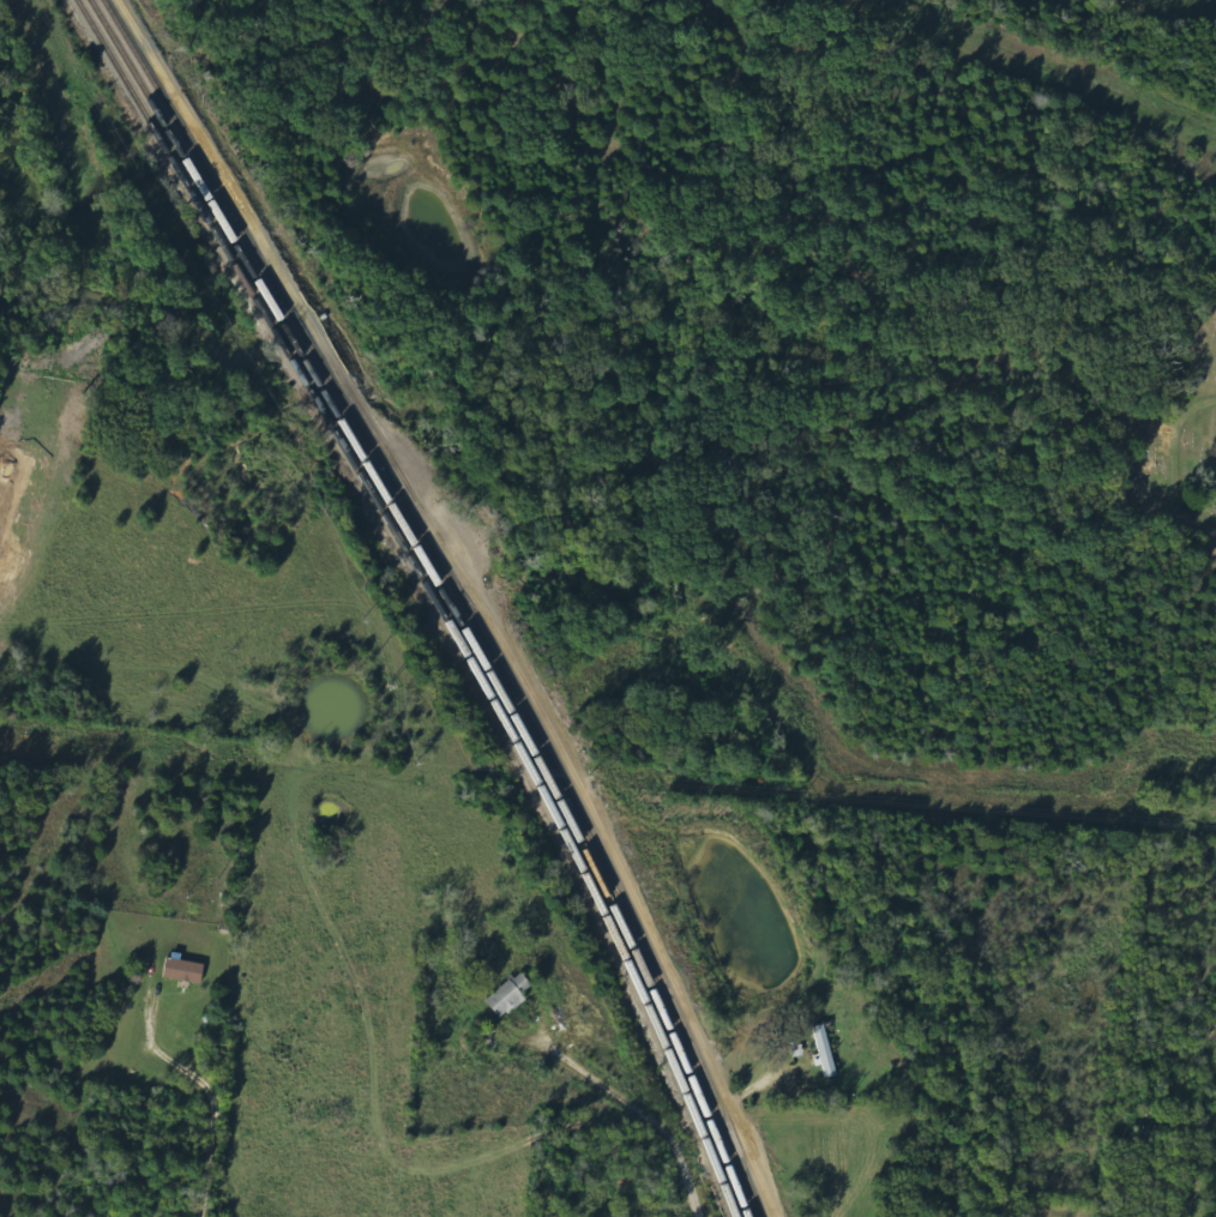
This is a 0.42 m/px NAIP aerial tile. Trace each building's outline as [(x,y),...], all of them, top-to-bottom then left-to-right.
[(204,985),(208,965),(169,958),(165,978),(204,985)] [(504,1021),(528,998),(524,994),(535,985),(522,971),(487,1002),(504,1021)] [(817,1067),(825,1065),(827,1078),(837,1076),(829,1024),(816,1027),(820,1055),(815,1056),(817,1067)]
